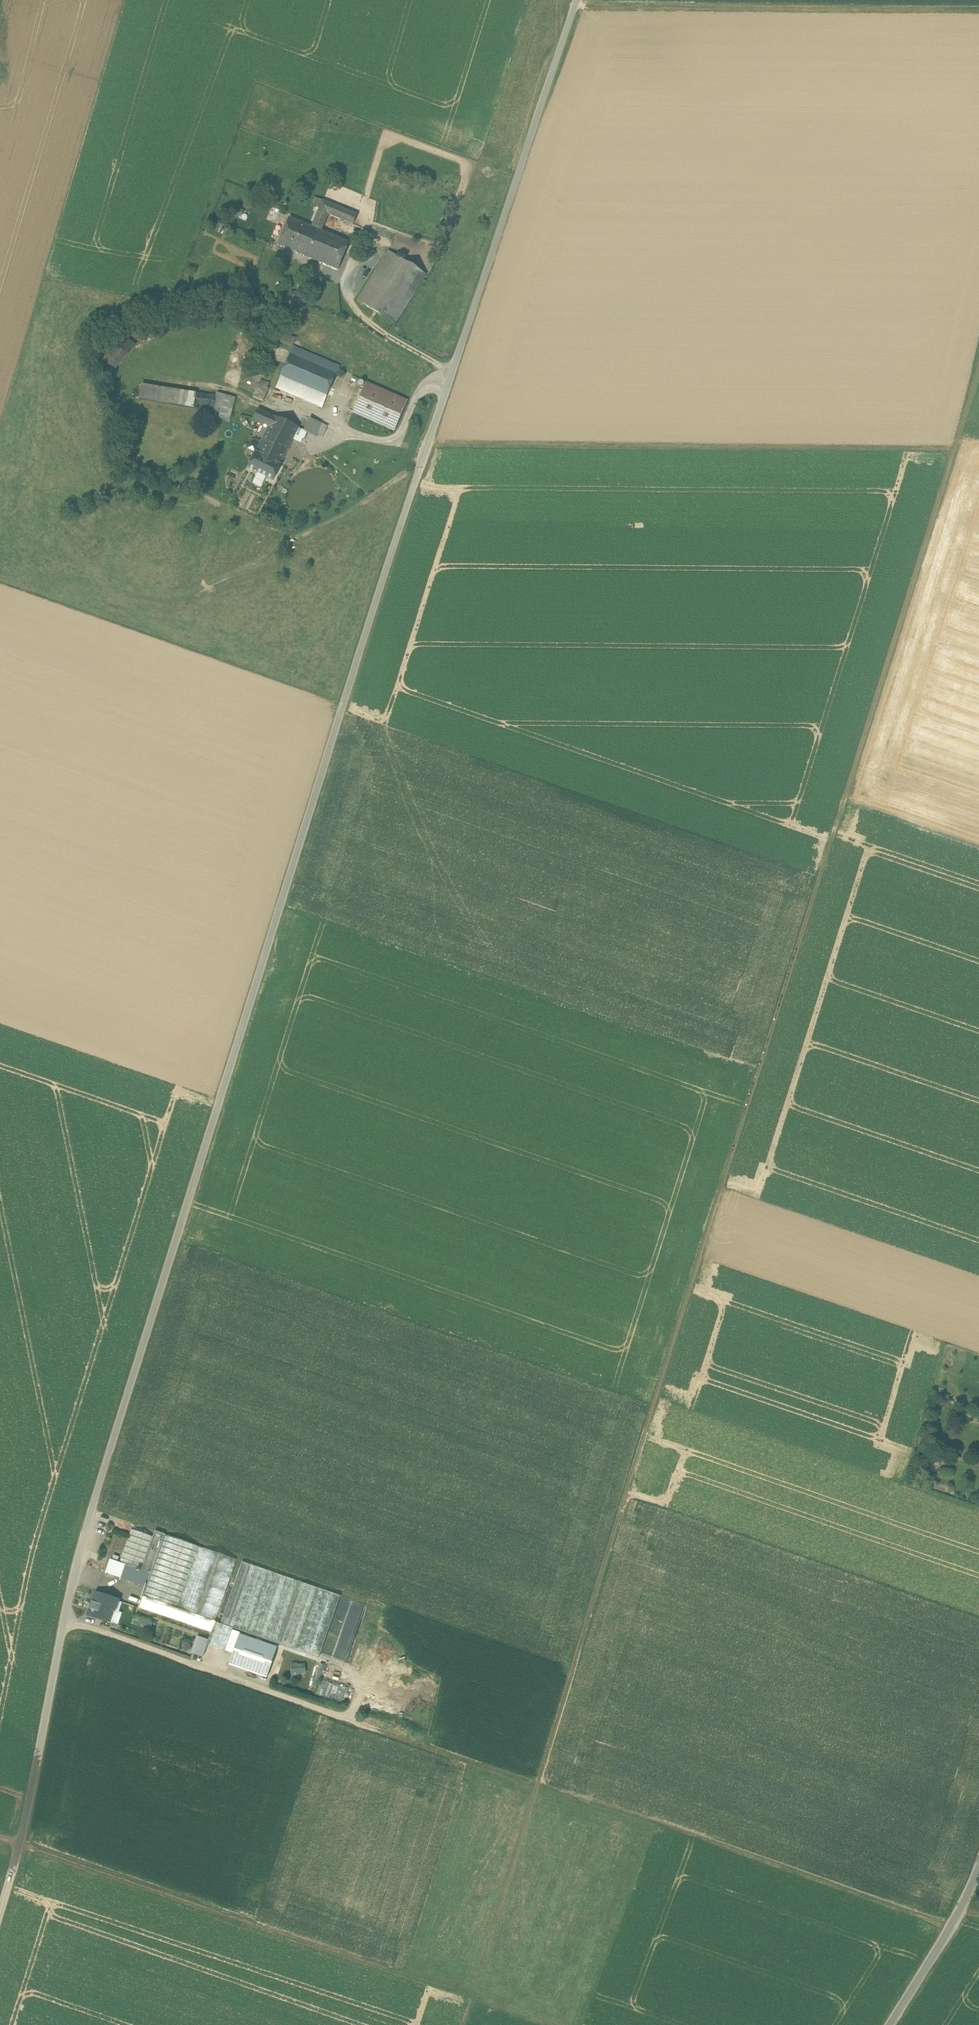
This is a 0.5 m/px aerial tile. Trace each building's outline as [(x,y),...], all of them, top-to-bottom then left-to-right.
[(323,200),(312,227),(315,228),(321,231),(328,213),(353,224),(357,215),(323,200)] [(240,220),(244,210),(231,204),(227,215),(240,220)] [(312,227),(290,217),(279,245),(304,255),(315,228),(312,227)] [(351,231),(353,224),(341,220),(338,227),(351,231)] [(224,230),(218,227),(215,233),(222,235),(224,230)] [(321,263),(332,235),(321,231),(315,228),(304,255),(321,263)] [(332,235),(321,263),(338,270),(349,242),(332,235)] [(389,251),(358,300),(369,307),(400,257),(389,251)] [(400,257),(369,307),(395,324),(427,274),(400,257)] [(307,293),(291,292),(291,301),(305,302),(306,298),(307,293)] [(296,338),(281,332),(277,340),(292,347),(296,338)] [(124,335),(100,362),(111,372),(135,345),(124,335)] [(340,367),(293,347),(276,387),(283,390),(288,380),(319,393),(314,404),(322,407),(340,367)] [(269,383),(263,379),(261,384),(259,383),(253,396),(264,400),(269,388),(267,387),(269,383)] [(319,393),(288,380),(283,390),(314,404),(319,393)] [(408,401),(366,382),(353,412),(395,430),(408,401)] [(196,393),(142,383),(140,397),(194,407),(194,403),(196,393)] [(216,396),(196,393),(194,403),(214,406),(216,396)] [(235,397),(218,393),(213,411),(220,412),(219,417),(229,420),(235,397)] [(299,428),(257,409),(253,419),(270,426),(263,440),(286,452),(293,439),(295,434),(299,428)] [(321,423),(310,418),(304,430),(308,432),(316,436),(317,434),(321,423)] [(328,426),(321,423),(317,434),(323,436),(328,426)] [(304,430),(299,428),(295,434),(303,438),(305,439),(308,432),(304,430)] [(286,452),(263,440),(256,452),(248,467),(273,480),(281,464),(280,464),(286,452)] [(153,1536),(131,1529),(119,1562),(141,1570),(153,1536)] [(153,1536),(141,1570),(142,1570),(149,1573),(147,1580),(149,1581),(165,1535),(155,1531),(153,1536)] [(149,1581),(144,1597),(177,1609),(199,1546),(165,1535),(149,1581)] [(203,1548),(181,1610),(215,1622),(237,1559),(203,1548)] [(106,1572),(115,1575),(119,1562),(110,1559),(106,1572)] [(303,1582),(242,1561),(221,1624),(233,1628),(281,1645),(285,1635),(303,1582)] [(141,1570),(119,1562),(115,1575),(138,1584),(142,1570),(141,1570)] [(149,1573),(142,1570),(138,1584),(145,1586),(147,1580),(149,1573)] [(340,1595),(303,1582),(285,1635),(281,1645),(319,1658),(340,1595)] [(118,1600),(96,1592),(88,1615),(106,1621),(111,1608),(115,1610),(118,1600)] [(177,1609),(144,1597),(140,1608),(211,1632),(208,1640),(207,1644),(207,1645),(225,1651),(233,1628),(221,1624),(215,1622),(181,1610),(177,1609)] [(278,1647),(240,1634),(229,1664),(267,1678),(278,1647)] [(197,1636),(191,1653),(203,1657),(207,1645),(207,1644),(208,1640),(197,1636)] [(312,1685),(316,1686),(324,1663),(319,1662),(312,1685)] [(304,1672),(304,1663),(292,1663),(293,1673),(304,1672)] [(321,1678),(315,1693),(340,1702),(345,1687),(321,1678)]
